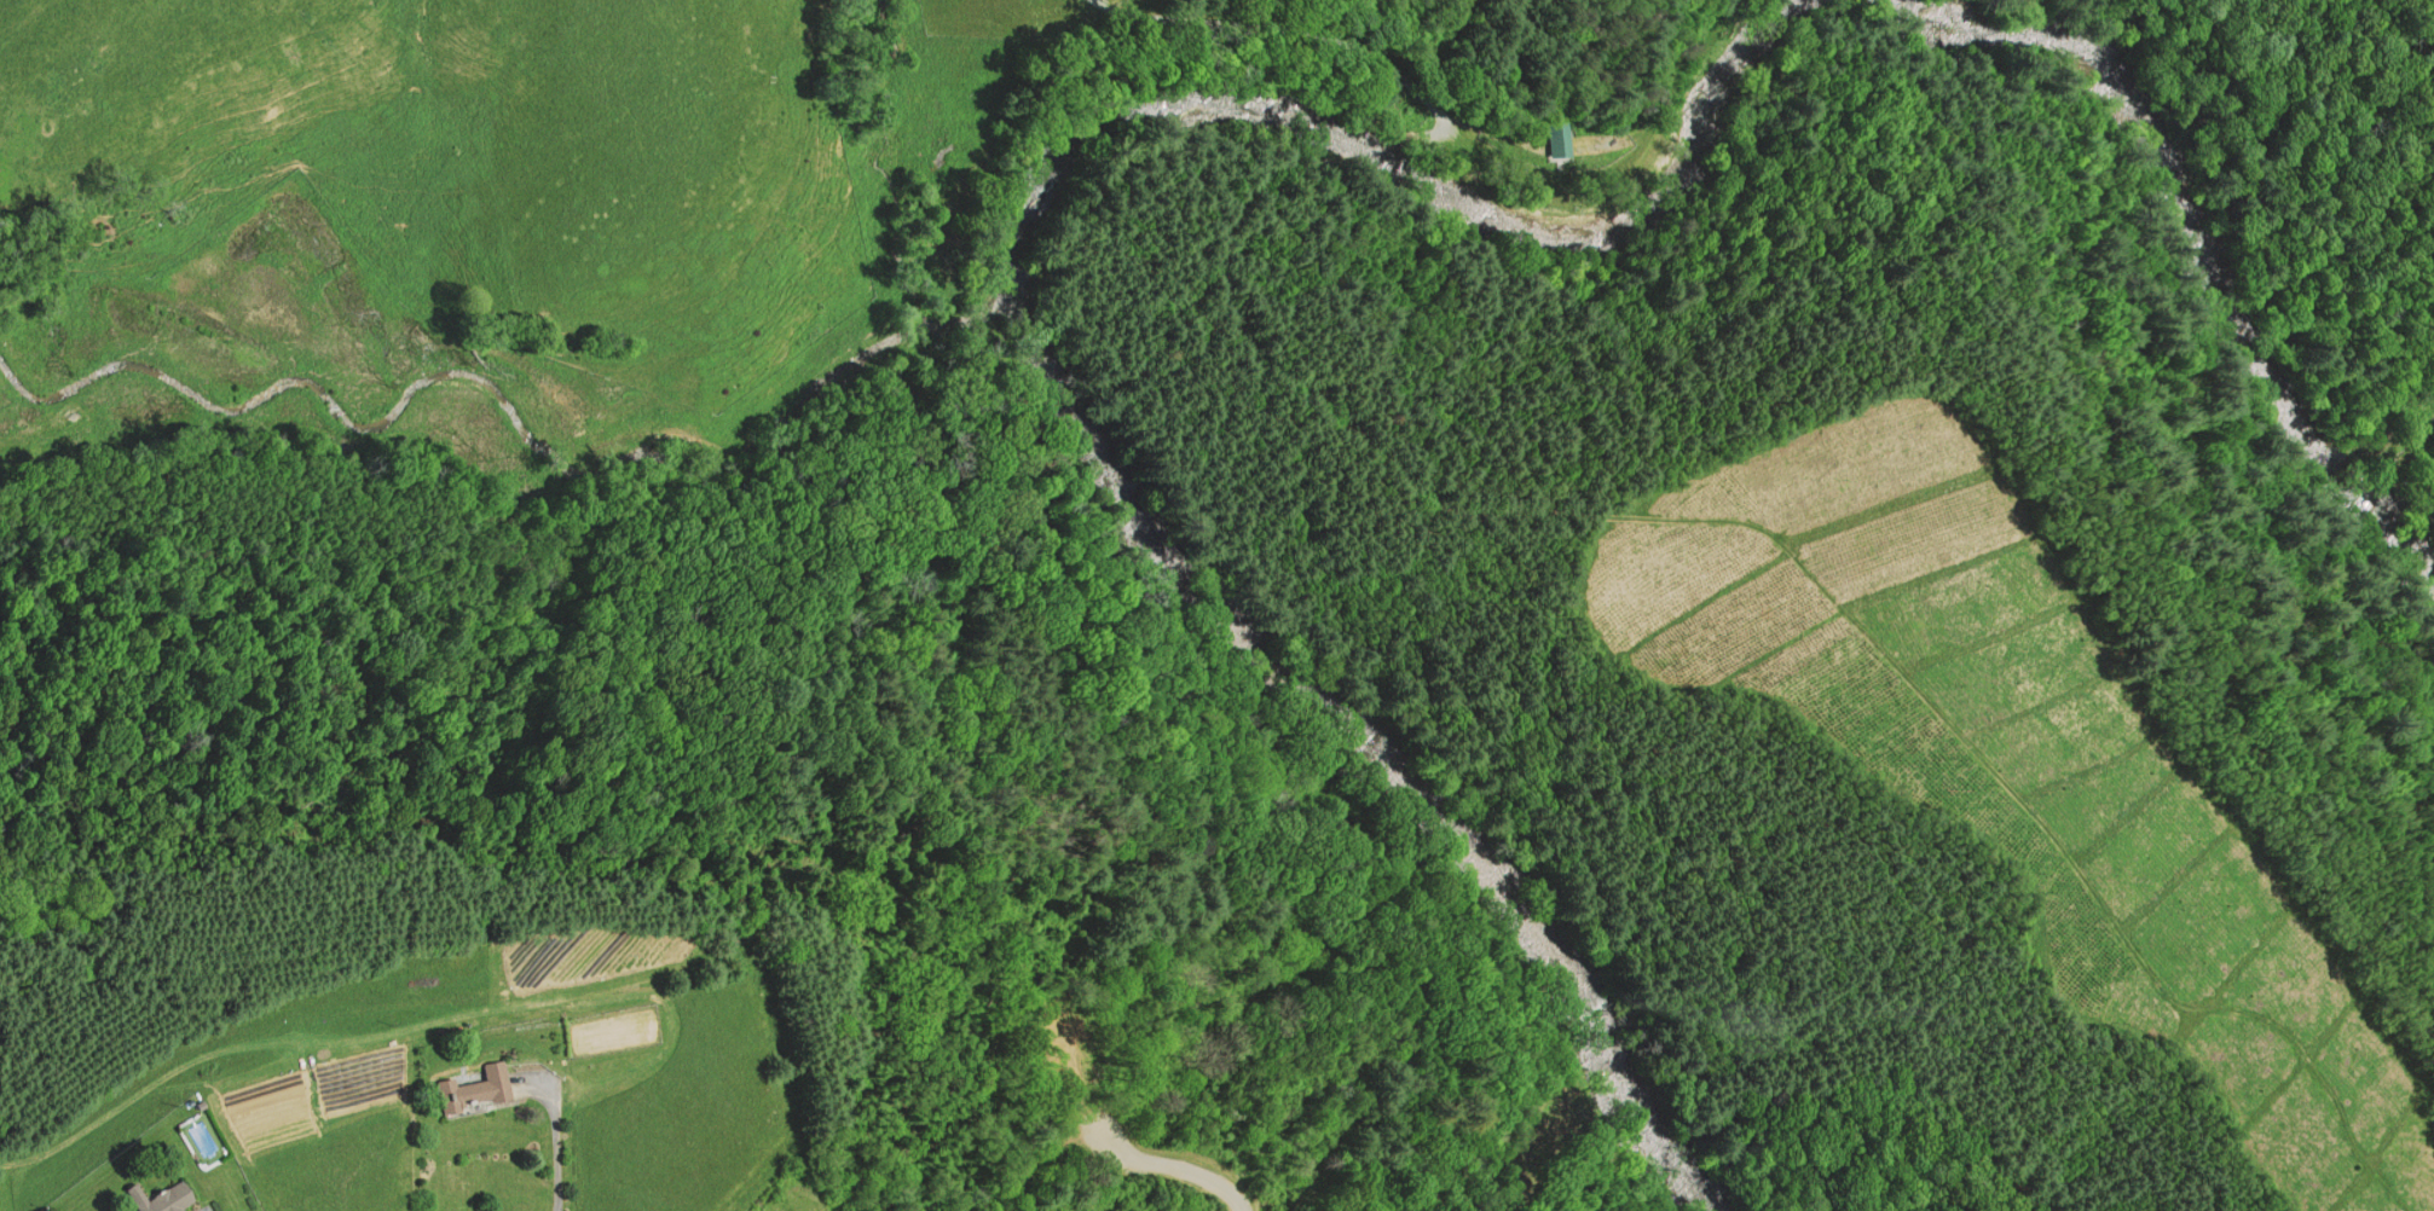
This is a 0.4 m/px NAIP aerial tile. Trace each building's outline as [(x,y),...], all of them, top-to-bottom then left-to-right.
[(1548,114),(1548,156),(1571,156),(1571,114),(1548,114)] [(513,1096),(443,1111),(436,1078),(453,1074),(455,1085),(486,1078),(482,1059),(504,1055),(513,1096)] [(145,1210),(184,1210),(201,1200),(186,1178),(152,1200),(140,1182),(131,1188),(145,1210)]
